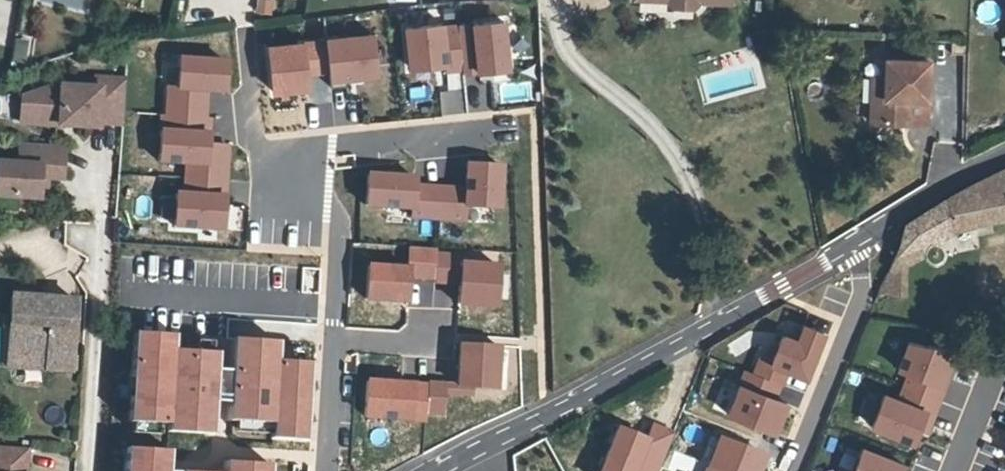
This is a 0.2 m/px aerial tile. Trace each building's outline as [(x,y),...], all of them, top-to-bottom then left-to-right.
[(274,0),(256,0),(254,13),(272,15),(274,0)] [(663,1),(669,8),(689,9),(695,2),(727,3),(727,0),(649,0),(663,1)] [(411,73),(448,70),(448,74),(464,73),(465,78),(479,76),(479,74),(492,73),(493,75),(508,74),(504,27),(407,33),(411,73)] [(12,64),(27,64),(28,39),(12,38),(12,64)] [(328,44),(328,45),(270,51),(274,95),(310,92),(308,77),(331,75),(331,76),(333,92),(348,90),(347,81),(378,79),(374,40),(328,44)] [(230,149),(210,148),(212,120),(207,120),(208,103),(203,103),(203,94),(209,95),(227,96),(229,65),(183,62),(179,118),(164,117),(161,164),(188,166),(186,196),(179,196),(177,228),(224,231),(230,149)] [(882,104),(870,103),(869,127),(898,129),(899,112),(899,105),(925,106),(927,73),(884,72),(883,85),(882,104)] [(127,125),(130,81),(100,79),(99,89),(65,87),(64,89),(52,89),(39,93),(37,124),(101,128),(102,123),(127,125)] [(871,85),(870,103),(882,104),(883,85),(871,85)] [(25,123),(37,124),(39,93),(26,97),(25,123)] [(925,114),(925,106),(899,105),(899,112),(925,114)] [(65,178),(67,146),(31,144),(29,165),(6,163),(4,196),(48,199),(49,187),(50,177),(57,178),(65,178)] [(366,209),(413,212),(412,220),(466,223),(467,209),(499,212),(502,169),(469,167),(468,193),(416,190),(416,180),(368,177),(366,209)] [(946,196),(950,228),(975,220),(1004,215),(1004,170),(963,189),(950,194),(946,196)] [(933,206),(929,208),(932,236),(950,228),(946,196),(933,206)] [(932,236),(929,208),(919,214),(905,222),(892,262),(881,291),(900,295),(898,265),(914,259),(913,246),(932,236)] [(435,285),(435,281),(407,279),(408,271),(368,268),(366,300),(495,309),(498,268),(460,266),(459,286),(435,285)] [(13,295),(9,354),(48,358),(47,371),(74,372),(80,301),(13,295)] [(784,337),(772,367),(789,374),(809,382),(827,337),(805,328),(799,343),(784,337)] [(137,333),(131,429),(213,434),(218,353),(176,350),(177,335),(137,333)] [(277,356),(261,355),(262,341),(235,339),(229,419),(272,422),(271,438),(306,440),(311,363),(277,361),(277,356)] [(947,387),(944,385),(950,370),(955,355),(913,339),(901,370),(912,374),(901,400),(887,395),(882,407),(877,421),(875,426),(917,443),(922,429),(926,430),(933,414),(936,415),(947,387)] [(494,390),(497,347),(459,345),(456,387),(456,388),(471,389),(494,390)] [(8,368),(47,371),(48,358),(9,354),(8,368)] [(758,362),(753,374),(782,385),(784,387),(789,374),(772,367),(758,362)] [(944,385),(947,387),(953,371),(950,370),(944,385)] [(745,371),(740,386),(777,400),(782,385),(753,374),(745,371)] [(442,393),(443,385),(427,384),(427,386),(367,382),(364,418),(424,422),(425,413),(441,414),(442,393)] [(456,388),(456,387),(443,385),(442,393),(471,396),(471,389),(456,388)] [(777,400),(740,386),(727,419),(777,438),(790,405),(777,400)] [(626,409),(620,398),(607,405),(613,416),(626,409)] [(877,421),(882,407),(868,401),(863,414),(877,421)] [(933,414),(926,430),(929,432),(936,415),(933,414)] [(724,438),(712,469),(718,470),(763,470),(768,456),(724,438)] [(130,446),(128,470),(203,470),(170,469),(171,449),(130,446)] [(908,465),(866,449),(857,470),(905,470),(908,465)] [(0,451),(0,470),(29,470),(30,453),(0,451)] [(271,464),(226,461),(225,470),(270,470),(271,464)]
